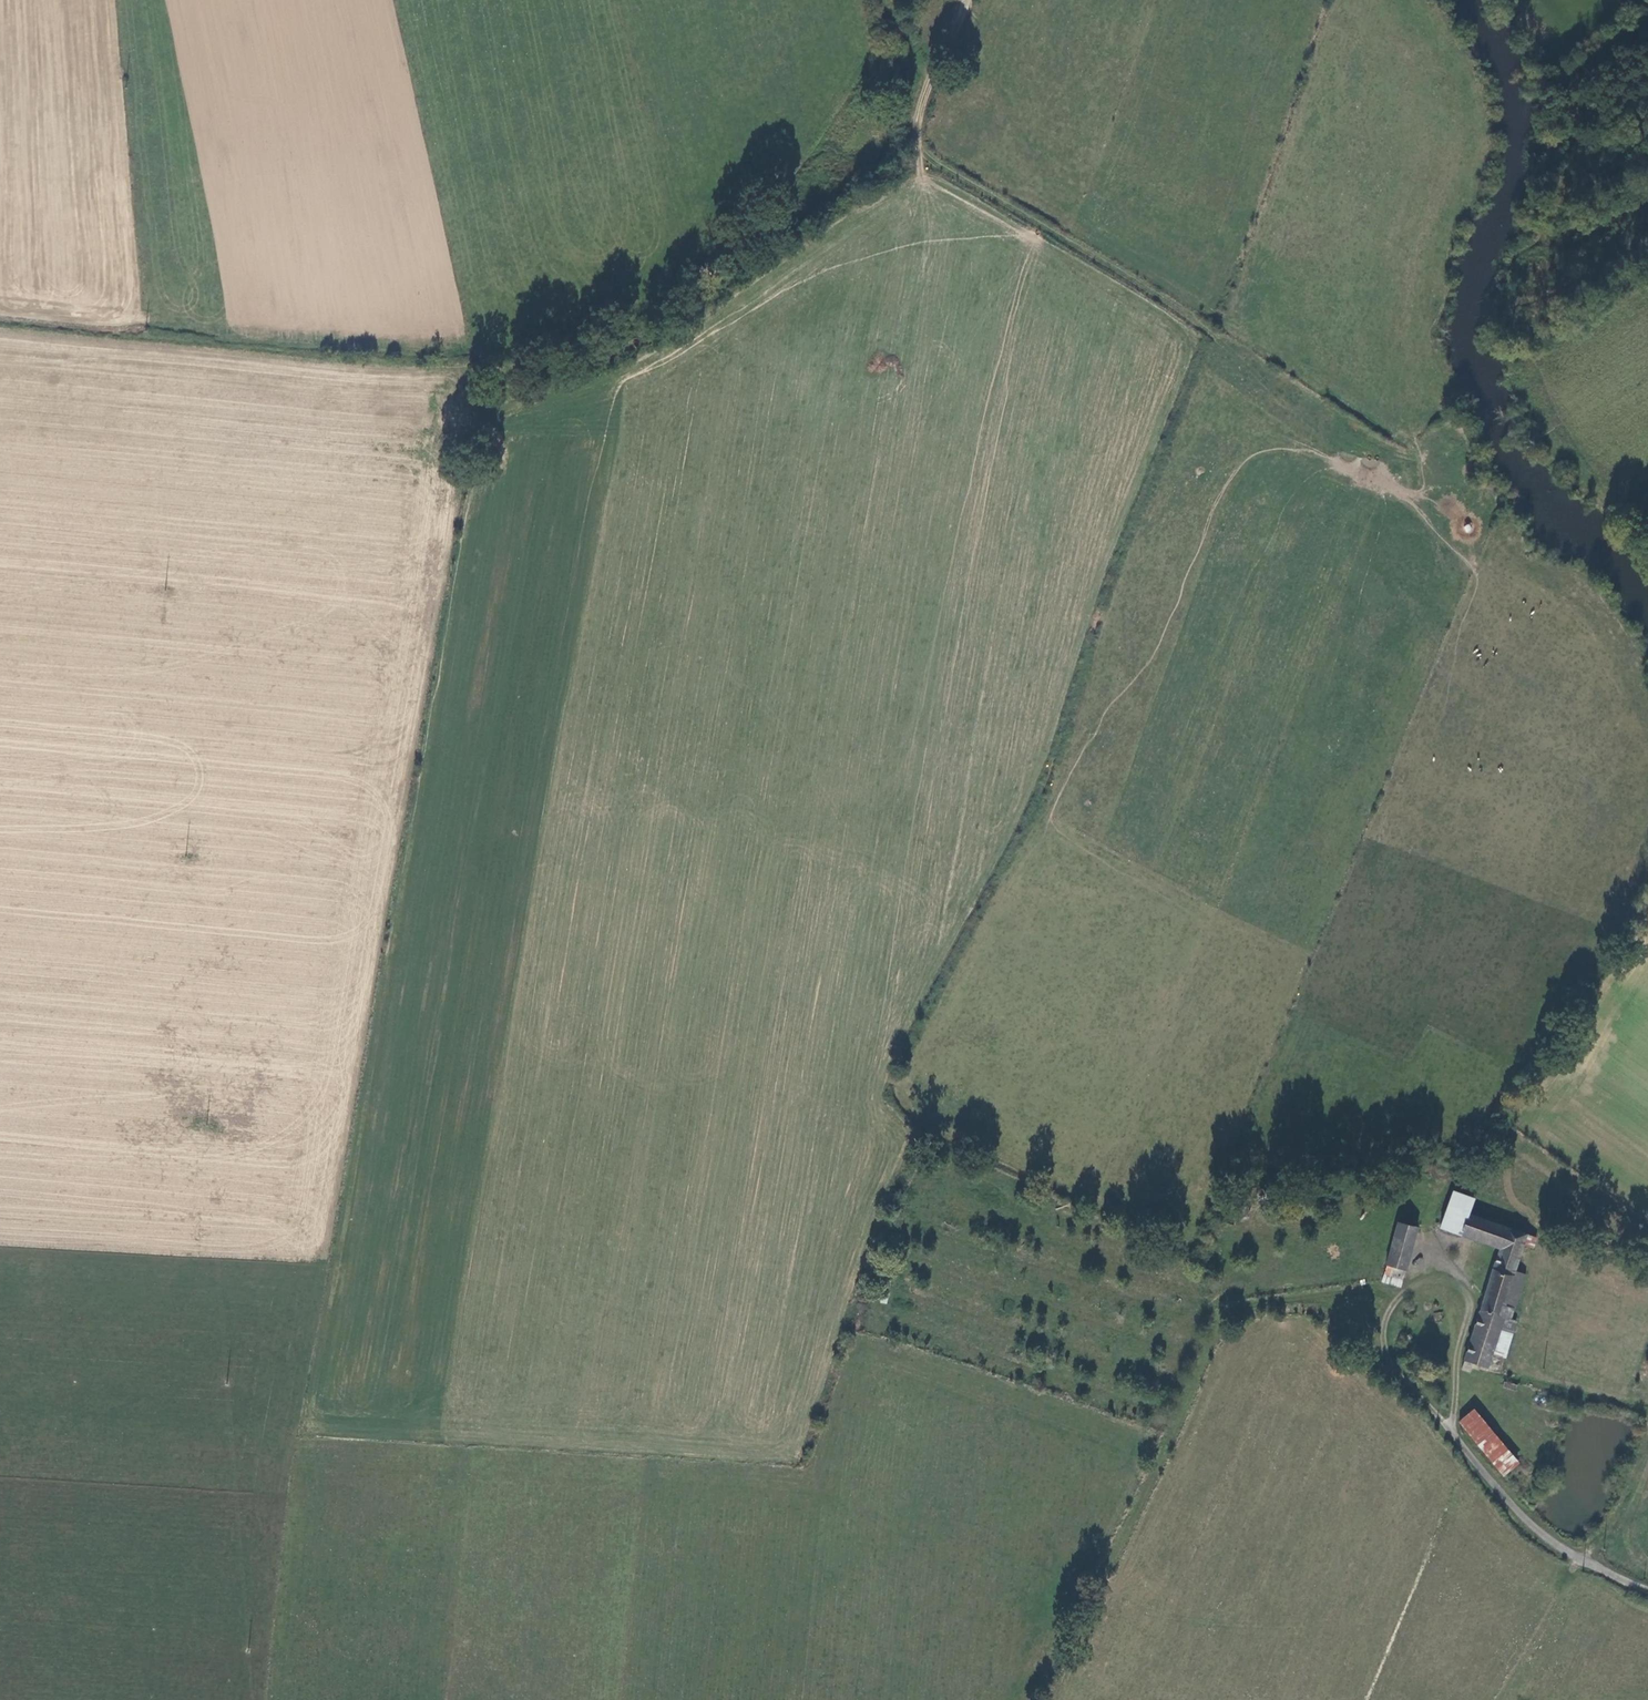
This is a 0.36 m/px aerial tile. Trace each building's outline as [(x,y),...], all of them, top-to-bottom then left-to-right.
[(1498,1248),(1485,1291),(1520,1300),(1526,1276),(1516,1271),(1524,1245),(1527,1233),(1464,1212),(1470,1196),(1451,1189),(1437,1224),(1498,1248)] [(1246,1205),(1223,1214),(1227,1222),(1250,1214),(1246,1205)] [(1385,1264),(1385,1266),(1403,1270),(1415,1227),(1396,1223),(1387,1256),(1384,1256),(1382,1256),(1380,1259),(1380,1261),(1382,1263),(1385,1264)] [(1537,1236),(1527,1233),(1524,1245),(1533,1248),(1537,1236)] [(1398,1287),(1403,1270),(1385,1266),(1381,1282),(1398,1287)] [(1473,1363),(1489,1368),(1495,1348),(1501,1331),(1505,1318),(1511,1321),(1515,1309),(1517,1310),(1520,1300),(1485,1291),(1462,1368),(1470,1371),(1473,1363)] [(1501,1331),(1512,1334),(1515,1322),(1511,1321),(1505,1318),(1501,1331)] [(1501,1331),(1495,1348),(1506,1351),(1512,1334),(1501,1331)] [(1474,1408),(1458,1422),(1504,1476),(1520,1462),(1474,1408)]
